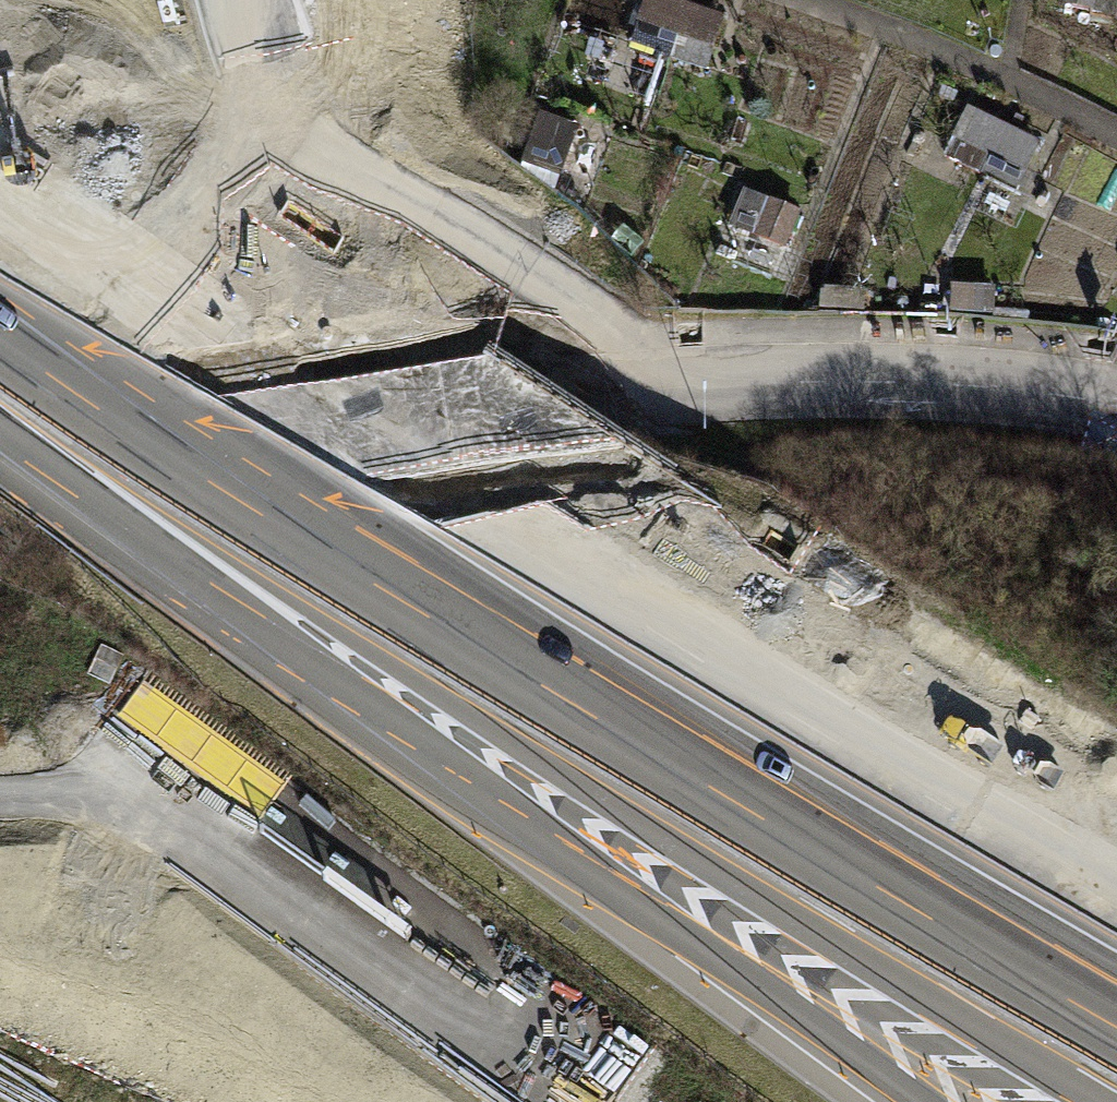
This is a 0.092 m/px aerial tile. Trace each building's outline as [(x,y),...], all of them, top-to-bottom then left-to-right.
[(724,17),(672,0),(646,0),(630,48),(706,73),(724,17)] [(1060,8),(1116,19),(1116,0),(1062,0),(1060,8)] [(1017,194),(1042,143),(967,108),(943,159),(1017,194)] [(788,250),(802,214),(743,192),(729,227),(788,250)] [(646,245),(653,227),(631,218),(624,237),(646,245)] [(993,315),(994,288),(948,286),(947,313),(993,315)]
